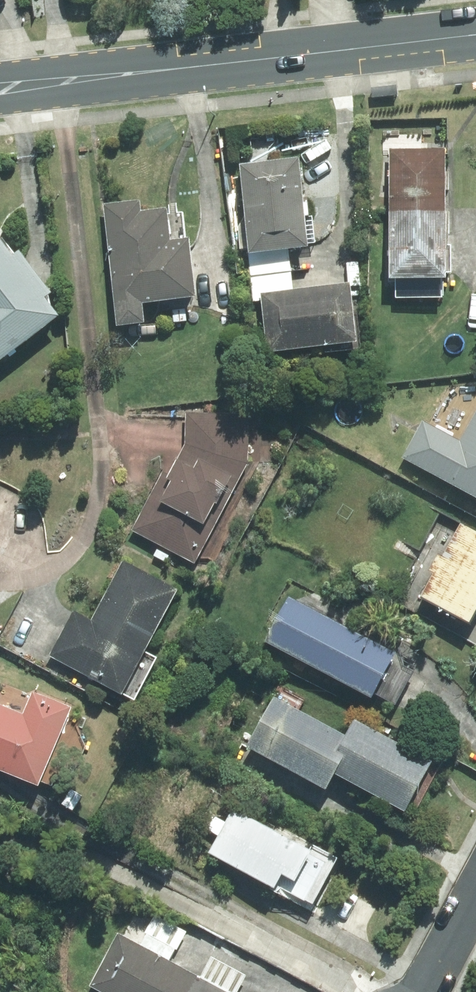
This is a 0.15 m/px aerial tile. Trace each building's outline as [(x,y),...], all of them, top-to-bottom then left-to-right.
[(391,211),(448,211),(448,148),(390,148),(391,211)] [(250,248),(310,241),(300,155),(240,162),(250,248)] [(104,206),(117,325),(145,322),(143,301),(196,294),(190,238),(171,240),(168,209),(142,212),(140,201),(104,206)] [(448,211),(391,211),(392,275),(449,274),(448,211)] [(60,312),(47,297),(54,292),(20,250),(15,255),(0,236),(0,359),(60,312)] [(269,348),(359,336),(351,279),(261,291),(269,348)] [(173,322),(186,320),(185,307),(172,309),(173,322)] [(460,437),(422,417),(402,455),(475,494),(475,408),(460,437)] [(196,564),(249,462),(250,414),(187,413),(187,441),(170,472),(165,469),(133,530),(196,564)] [(475,616),(475,530),(462,522),(420,597),(471,625),(475,616)] [(120,694),(177,588),(123,559),(90,621),(72,611),(48,655),(120,694)] [(265,639),(371,695),(374,692),(395,703),(412,669),(392,658),(396,651),(288,595),(265,639)] [(0,704),(0,768),(39,784),(70,707),(31,691),(23,713),(0,704)] [(336,750),(345,733),(274,695),(247,745),(326,787),(335,771),(344,755),(336,750)] [(344,755),(335,771),(406,809),(432,759),(354,717),(345,733),(336,750),(344,755)] [(72,810),(80,795),(68,788),(60,803),(72,810)] [(328,853),(232,802),(208,848),(305,898),(328,853)] [(200,973),(118,930),(89,983),(105,991),(190,991),(200,973)] [(190,991),(234,991),(200,973),(190,991)]
